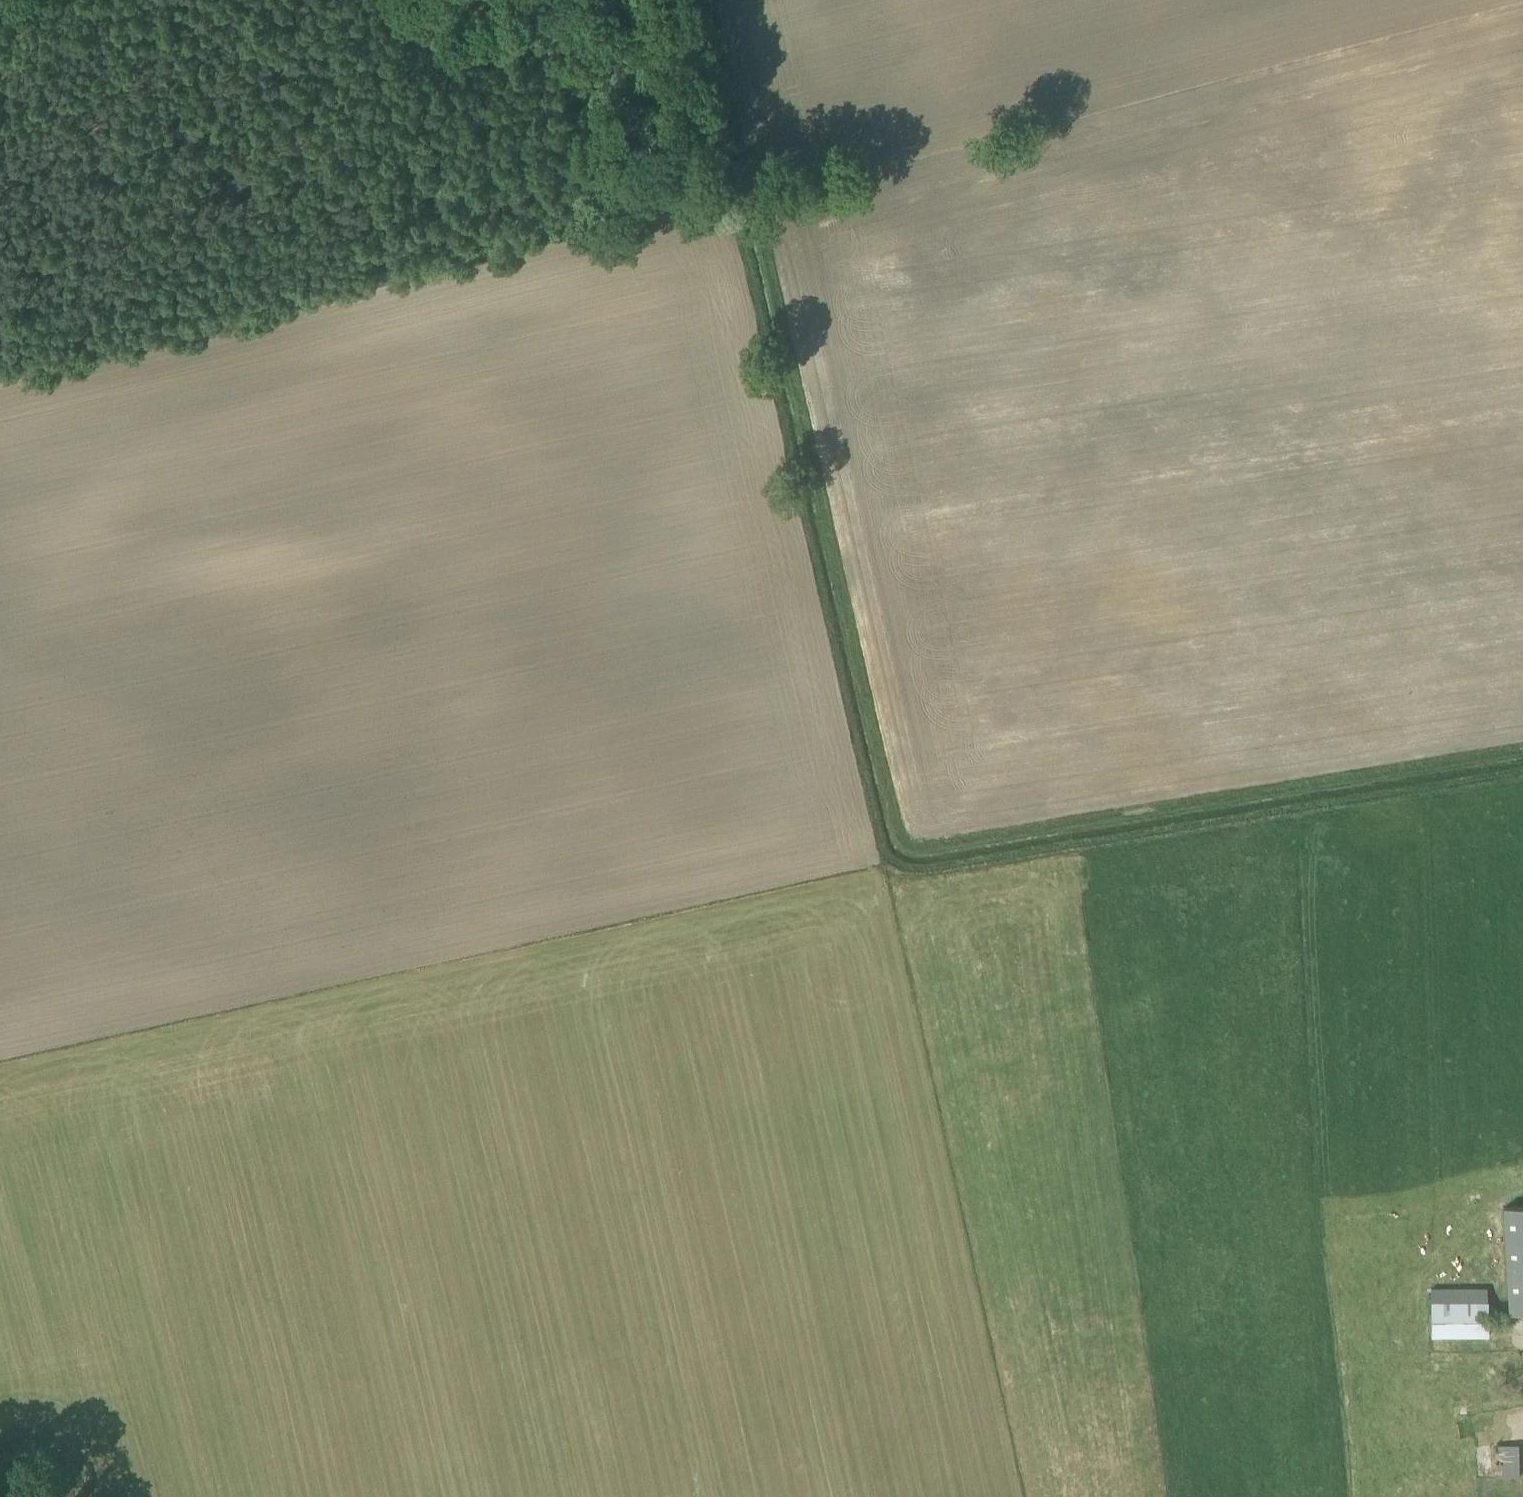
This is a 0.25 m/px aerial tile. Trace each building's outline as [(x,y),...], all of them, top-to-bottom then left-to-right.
[(1522,1312),(1522,1206),(1504,1207),(1509,1313),(1522,1312)] [(1488,1301),(1486,1301),(1486,1288),(1431,1289),(1431,1302),(1432,1336),(1489,1335),(1488,1301)] [(1496,1462),(1495,1445),(1483,1446),(1483,1463),(1496,1462)] [(1503,1457),(1504,1477),(1520,1476),(1519,1445),(1499,1446),(1499,1457),(1503,1457)]
